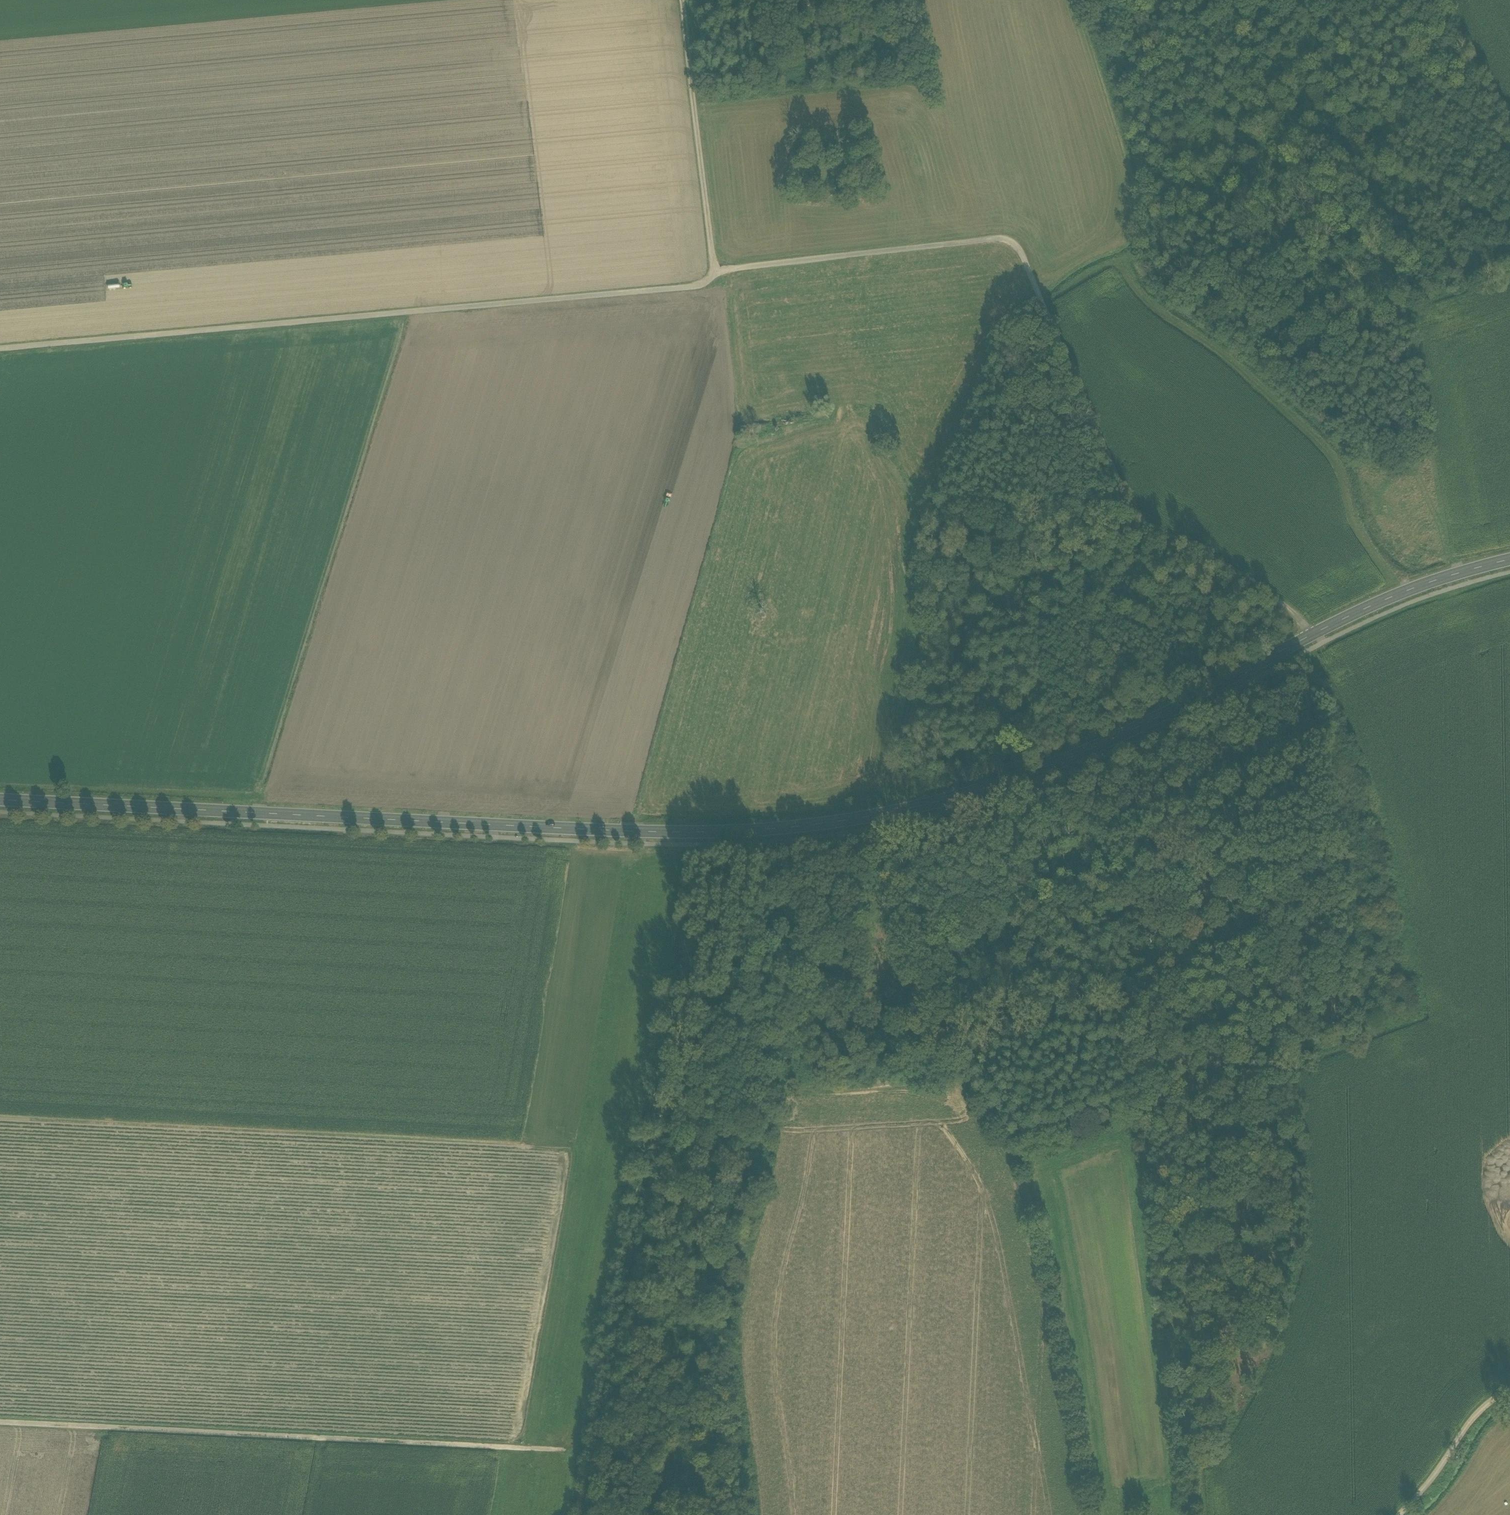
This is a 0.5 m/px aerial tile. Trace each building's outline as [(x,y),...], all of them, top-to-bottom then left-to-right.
[(922,468),(930,459),(921,450),(912,459),(922,468)]
